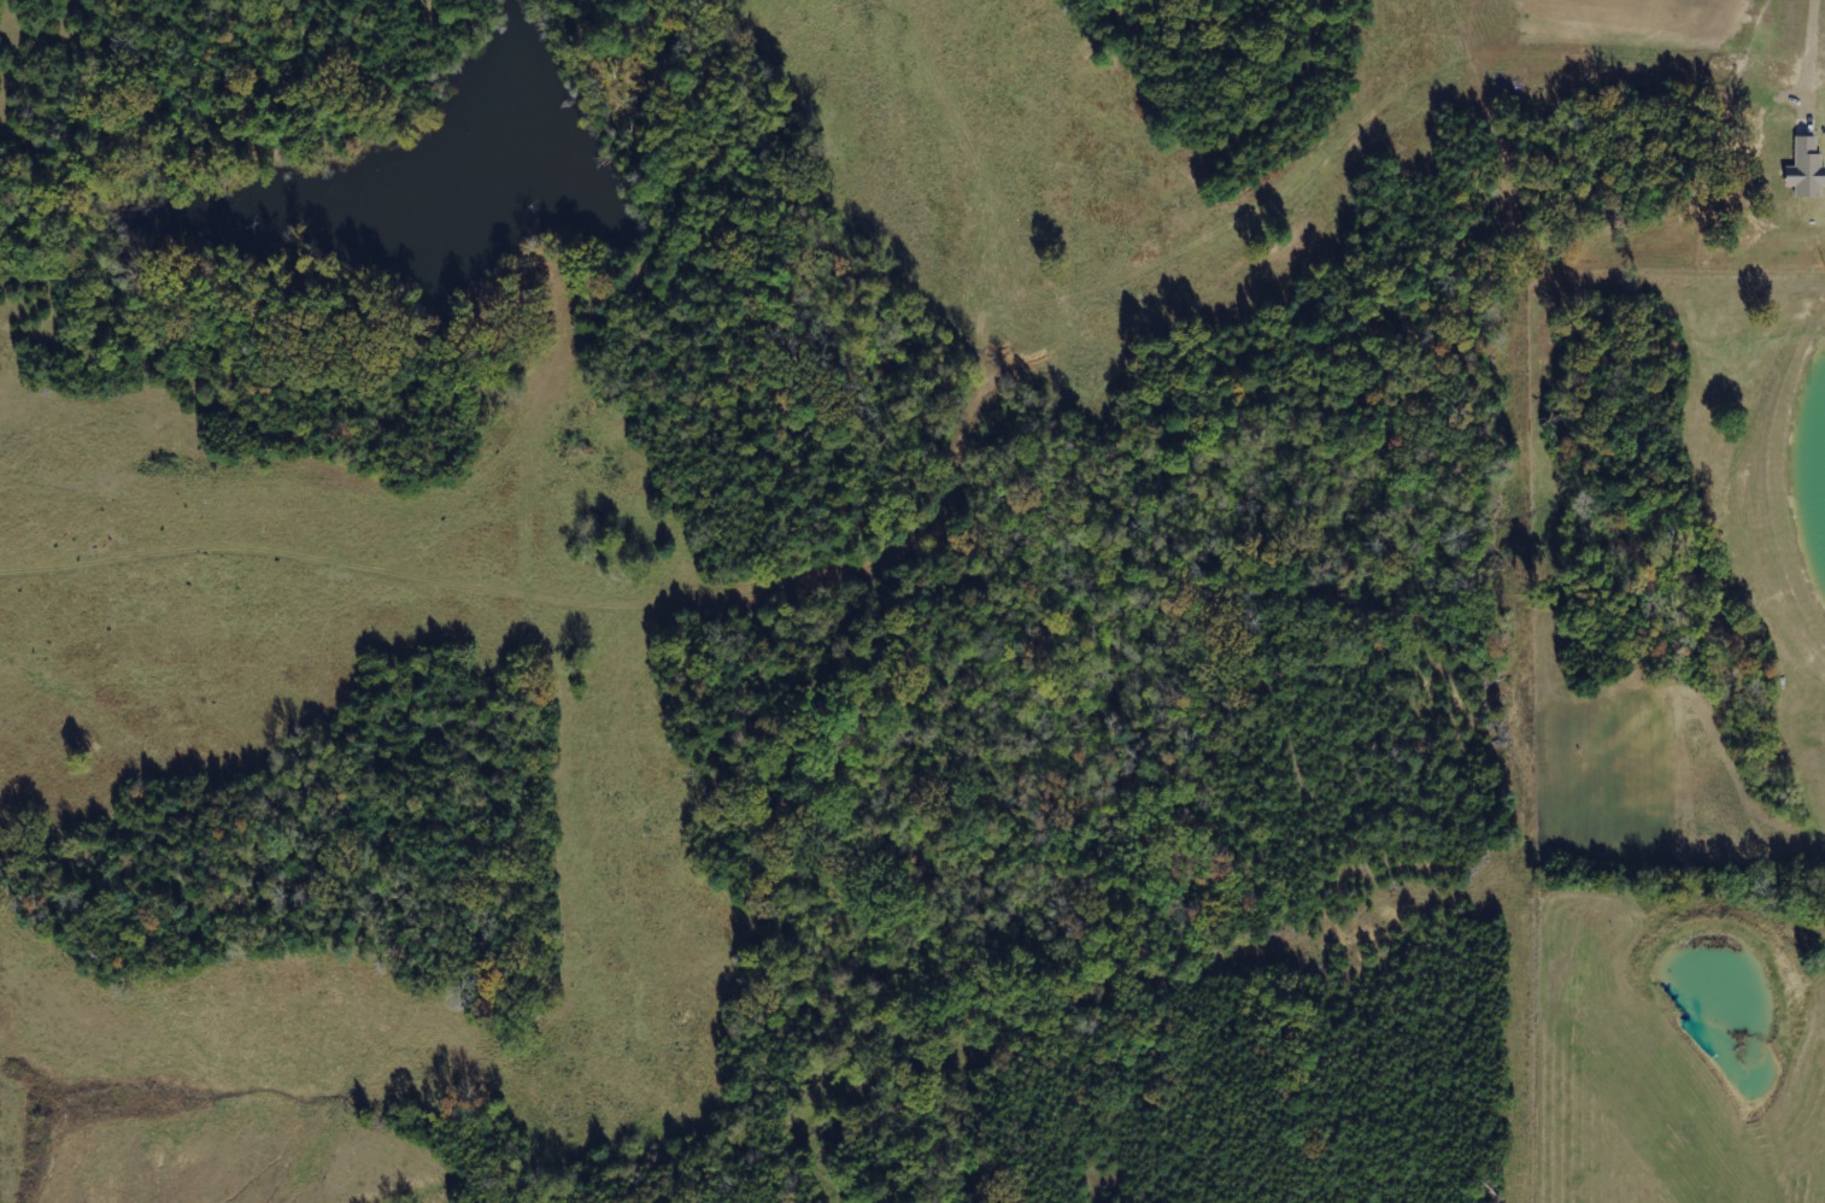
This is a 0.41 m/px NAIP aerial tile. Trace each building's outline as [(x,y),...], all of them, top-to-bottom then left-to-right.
[(1798,166),(1789,166),(1789,186),(1799,186),(1799,197),(1824,196),(1824,185),(1823,185),(1822,119),(1798,119),(1798,166)]
